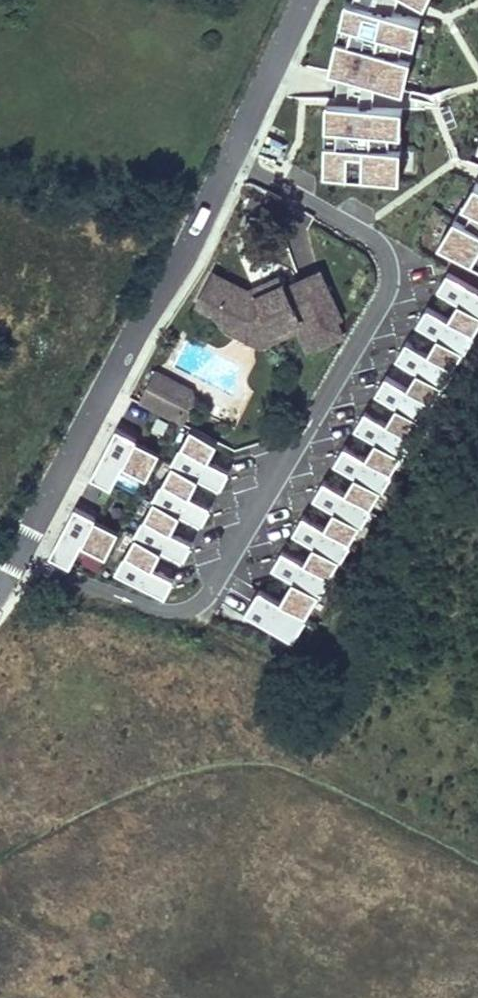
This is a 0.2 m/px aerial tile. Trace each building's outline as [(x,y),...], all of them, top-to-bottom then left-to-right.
[(410,90),(428,19),(351,0),(350,0),(332,71),(338,72),(380,83),(410,90)] [(397,11),(400,2),(401,0),(352,0),(397,11)] [(338,105),(378,107),(378,100),(380,83),(338,72),(338,99),(338,105)] [(326,177),(406,180),(408,108),(378,107),(338,105),(329,105),(326,177)] [(477,266),(477,187),(443,245),(477,266)] [(285,287),(284,282),(256,295),(252,288),(249,289),(232,280),(228,286),(211,278),(198,303),(216,313),(220,305),(239,315),(248,333),(268,324),(272,333),(303,319),(309,332),(314,330),(321,346),(344,335),(337,320),(342,317),(321,271),(285,287)] [(211,278),(228,286),(232,280),(214,271),(211,278)] [(477,336),(477,335),(477,287),(451,272),(440,289),(461,303),(450,319),(477,336)] [(256,295),(284,282),(280,275),(252,288),(256,295)] [(272,333),(268,324),(248,333),(239,315),(220,305),(216,313),(226,328),(261,347),(298,329),(308,351),(321,346),(314,330),(309,332),(303,319),(272,333)] [(429,353),(457,370),(477,336),(450,319),(429,306),(418,323),(439,336),(429,353)] [(409,388),(437,404),(457,370),(429,353),(408,341),(398,358),(419,371),(409,388)] [(141,403),(185,425),(202,391),(159,369),(141,403)] [(389,422),(416,439),(437,404),(409,388),(387,376),(378,392),(399,405),(389,422)] [(368,459),(395,474),(416,439),(389,422),(367,411),(357,429),(379,440),(368,459)] [(235,471),(213,460),(223,442),(197,428),(178,464),(225,489),(235,471)] [(127,464),(151,477),(164,453),(120,430),(95,479),(114,489),(127,464)] [(348,494),(375,509),(395,474),(368,459),(347,446),(338,462),(358,477),(348,494)] [(216,507),(194,496),(204,478),(178,464),(159,500),(206,525),(216,507)] [(328,528),(355,542),(375,509),(348,494),(326,481),(316,498),(338,511),(328,528)] [(197,543),(175,532),(185,514),(159,500),(140,536),(188,561),(197,543)] [(86,542),(110,555),(122,531),(79,509),(53,557),(73,567),(86,542)] [(307,563),(335,577),(355,542),(328,528),(306,516),(296,533),(318,546),(307,563)] [(177,579),(156,568),(166,550),(139,536),(120,572),(168,597),(177,579)] [(285,602),(311,617),(335,577),(307,563),(286,550),(276,568),(298,580),(285,602)] [(250,613),(297,641),(311,617),(285,602),(263,589),(250,613)]
